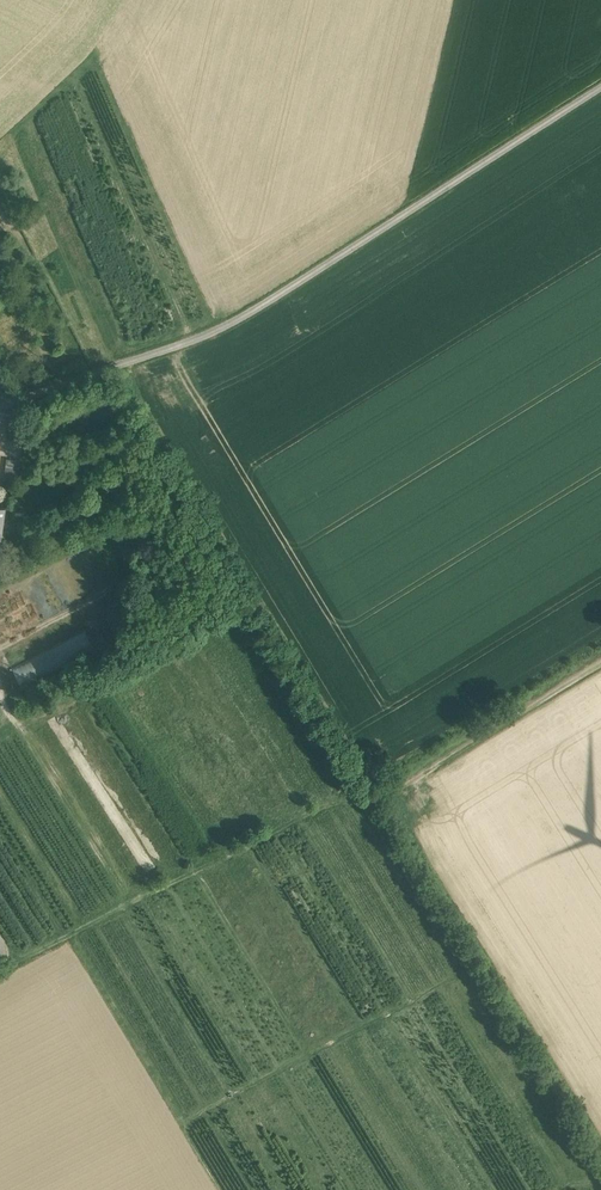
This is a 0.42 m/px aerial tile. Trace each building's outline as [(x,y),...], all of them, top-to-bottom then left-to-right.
[(83,340),(90,359),(99,355),(92,337),(83,340)] [(20,460),(7,458),(4,479),(17,481),(20,460)] [(12,665),(20,683),(95,650),(87,632),(12,665)]
